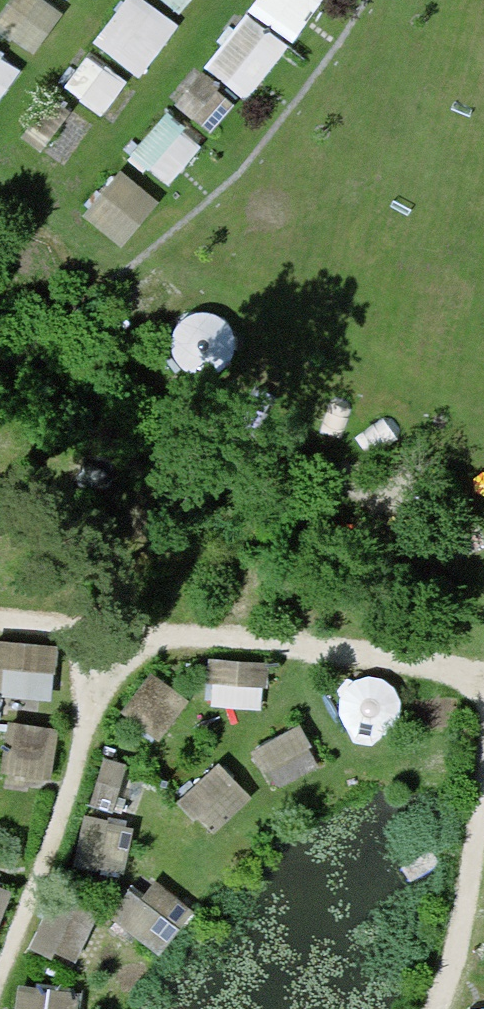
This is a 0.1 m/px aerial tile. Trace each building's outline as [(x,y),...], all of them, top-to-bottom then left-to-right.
[(3,11),(41,42),(73,1),(72,0),(12,0),(3,11)] [(103,32),(150,65),(188,13),(170,0),(126,0),(103,32)] [(326,0),(256,0),(213,55),(257,89),(326,0)] [(27,50),(0,38),(0,89),(8,93),(27,50)] [(114,100),(133,69),(96,46),(77,78),(114,100)] [(145,145),(178,169),(205,132),(172,108),(145,145)] [(128,161),(94,203),(131,233),(165,190),(128,161)] [(4,629),(2,686),(64,688),(65,631),(4,629)] [(221,699),(275,701),(277,648),(223,646),(221,699)] [(155,661),(135,707),(175,725),(195,679),(155,661)] [(59,772),(71,720),(22,708),(9,760),(59,772)] [(286,778),(330,755),(309,715),(265,739),(286,778)] [(221,824),(262,786),(233,755),(192,793),(221,824)] [(126,857),(134,814),(98,808),(90,850),(126,857)]
